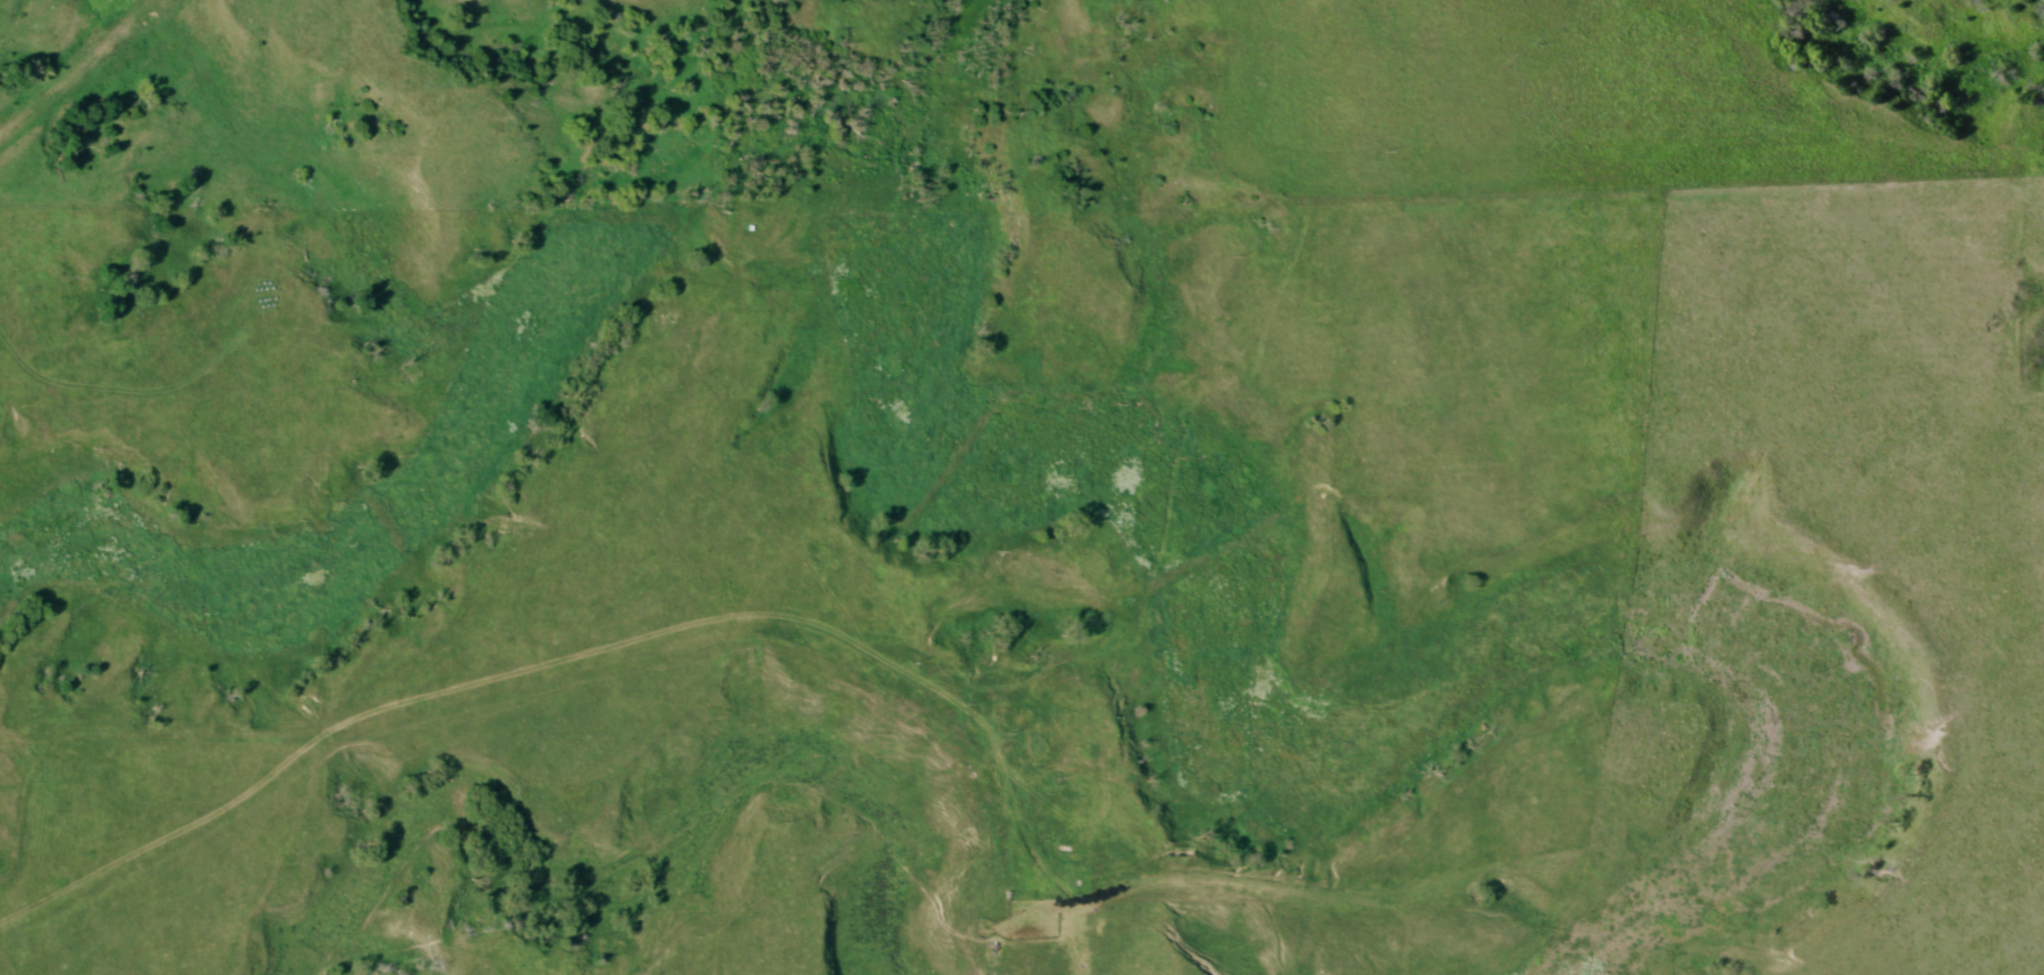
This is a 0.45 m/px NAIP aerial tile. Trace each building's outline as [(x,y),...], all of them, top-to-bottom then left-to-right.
[(999,972),(999,945),(984,945),(984,972),(999,972)]
